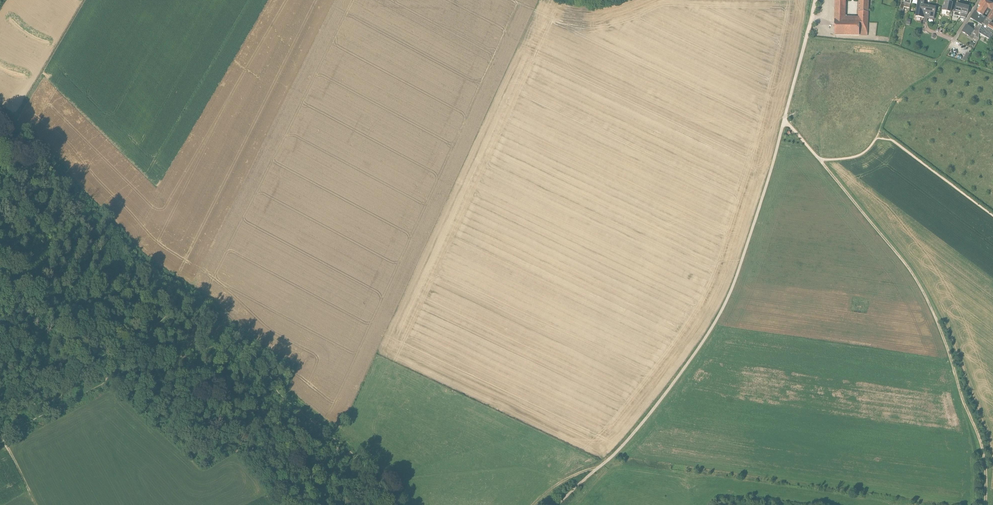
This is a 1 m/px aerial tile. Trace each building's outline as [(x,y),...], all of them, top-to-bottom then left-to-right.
[(835,16),(845,17),(846,0),(835,0),(835,16)] [(904,4),(901,3),(899,12),(903,13),(904,7),(909,9),(912,0),(905,0),(904,4)] [(982,0),(978,6),(979,6),(975,12),(982,16),(978,23),(975,27),(979,29),(980,28),(992,9),(992,4),(983,0),(982,0)] [(953,3),(946,2),(945,6),(943,6),(942,11),(951,12),(953,3)] [(954,15),(961,17),(963,5),(956,4),(954,15)] [(923,7),(918,6),(917,17),(925,18),(926,17),(930,18),(930,19),(934,20),(936,7),(923,5),(923,7)] [(961,17),(965,18),(968,14),(969,7),(963,5),(961,17)] [(979,29),(979,31),(978,33),(979,33),(990,39),(992,34),(992,24),(991,23),(992,19),(992,9),(980,28),(979,29)] [(971,19),(978,23),(982,16),(975,12),(971,19)] [(860,17),(845,17),(835,16),(835,17),(835,35),(867,35),(868,17),(860,17)] [(962,32),(969,36),(973,30),(966,25),(962,32)]
